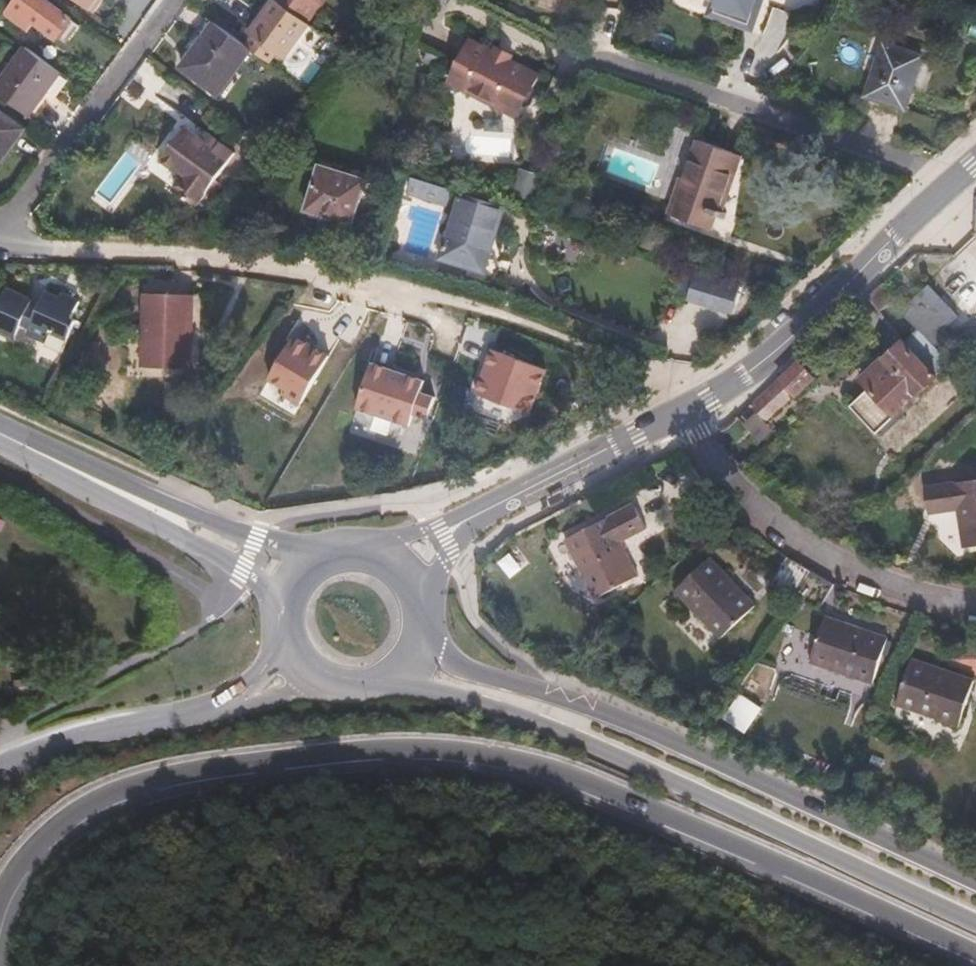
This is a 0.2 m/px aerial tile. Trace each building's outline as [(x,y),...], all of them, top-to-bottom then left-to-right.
[(76,28),(36,0),(29,0),(13,22),(29,34),(35,26),(50,36),(46,41),(60,51),(76,28)] [(273,7),(278,11),(308,33),(321,15),(322,16),(334,0),(279,0),(273,7)] [(711,10),(749,24),(757,0),(714,0),(711,10)] [(289,63),(311,35),(308,33),(278,11),(257,40),(289,63)] [(217,29),(207,22),(187,51),(195,57),(217,29)] [(84,34),(76,28),(60,51),(67,57),(84,34)] [(222,99),(254,56),(247,52),(217,29),(195,57),(184,72),(222,99)] [(257,40),(247,52),(254,56),(280,76),(289,63),(257,40)] [(907,111),(924,61),(886,47),(869,98),(907,111)] [(538,85),(509,70),(506,75),(490,66),(492,62),(468,50),(455,76),(449,78),(455,102),(464,100),(494,117),(496,125),(504,122),(521,118),(528,116),(526,108),(523,99),(533,96),(538,85)] [(32,125),(52,100),(63,108),(74,93),(63,83),(65,81),(31,55),(0,95),(0,100),(32,125)] [(506,75),(509,70),(510,67),(495,58),(492,62),(490,66),(506,75)] [(523,99),(526,108),(533,96),(523,99)] [(0,116),(0,169),(26,135),(0,116)] [(504,122),(516,129),(521,118),(504,122)] [(206,146),(212,139),(196,127),(191,135),(206,146)] [(239,160),(212,139),(206,146),(191,135),(179,150),(176,150),(164,168),(187,185),(178,198),(198,214),(239,160)] [(705,152),(684,214),(696,219),(693,234),(720,242),(745,164),(705,152)] [(351,232),(363,191),(316,178),(303,220),(351,232)] [(466,283),(486,289),(492,277),(498,254),(490,250),(500,215),(458,203),(439,266),(467,275),(466,283)] [(696,219),(684,214),(679,229),(693,234),(696,219)] [(480,278),(489,251),(483,249),(473,276),(480,278)] [(946,361),(962,346),(953,336),(966,324),(963,319),(975,307),(949,276),(920,301),(936,320),(909,344),(941,379),(954,367),(946,361)] [(740,292),(695,278),(686,307),(731,321),(740,292)] [(900,302),(886,286),(872,299),(886,315),(900,302)] [(84,308),(66,300),(64,303),(50,299),(42,313),(35,310),(36,303),(10,292),(0,314),(0,336),(17,343),(25,330),(33,333),(32,337),(50,346),(49,351),(67,360),(83,328),(78,324),(84,308)] [(188,340),(192,306),(144,302),(138,373),(180,377),(185,340),(188,340)] [(185,340),(180,377),(184,377),(188,340),(185,340)] [(941,379),(909,344),(889,362),(895,371),(872,391),(897,418),(941,379)] [(968,353),(962,346),(946,361),(954,367),(968,353)] [(816,380),(802,364),(755,409),(769,424),(816,380)] [(935,496),(939,524),(968,521),(974,558),(975,557),(975,489),(935,496)] [(597,597),(643,575),(625,541),(650,528),(638,506),(568,538),(597,597)] [(781,587),(804,601),(818,575),(794,560),(781,587)] [(685,598),(732,643),(764,608),(719,564),(685,598)] [(816,666),(878,692),(896,647),(832,623),(816,666)] [(965,733),(975,701),(975,689),(915,667),(900,708),(965,733)]
